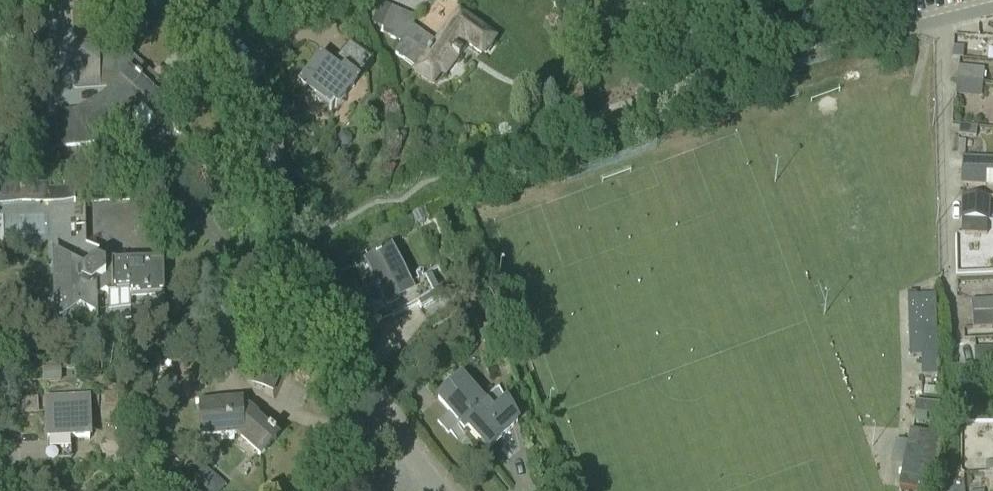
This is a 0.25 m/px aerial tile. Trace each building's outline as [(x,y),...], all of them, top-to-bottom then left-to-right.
[(435,40),(412,25),(417,17),(391,5),(382,25),(392,30),(390,36),(400,41),(395,52),(416,68),(414,69),(431,82),(441,69),(444,71),(466,43),(479,53),(492,36),(457,10),(435,40)] [(131,123),(134,122),(133,120),(141,111),(155,123),(169,109),(167,106),(150,89),(159,80),(158,78),(164,73),(158,67),(152,73),(130,51),(120,51),(119,47),(99,47),(99,40),(73,40),(73,86),(101,86),(113,85),(102,95),(73,110),(54,113),(56,147),(91,144),(126,126),(130,124),(131,123)] [(332,64),(322,55),(301,80),(317,93),(315,96),(330,108),(328,110),(331,111),(358,78),(371,62),(349,44),(332,64)] [(958,79),(983,83),(984,68),(975,67),(975,60),(961,58),(960,65),(959,65),(957,78),(958,78),(958,79)] [(976,136),(977,127),(959,125),(958,134),(976,136)] [(343,144),(348,143),(352,139),(352,133),(348,130),(342,130),(338,134),(339,140),(343,144)] [(962,157),(961,170),(985,172),(985,171),(992,172),(992,158),(962,157)] [(985,180),(985,172),(961,170),(961,183),(985,184),(985,180)] [(51,204),(50,190),(50,185),(0,187),(0,206),(50,204),(51,204)] [(105,292),(109,293),(109,295),(117,295),(117,292),(131,292),(131,299),(167,298),(166,263),(163,263),(115,263),(115,260),(104,260),(99,258),(99,250),(85,244),(84,203),(75,204),(51,204),(50,204),(52,248),(53,293),(80,307),(98,316),(98,297),(105,292)] [(962,219),(988,220),(988,205),(962,205),(962,219)] [(423,207),(412,212),(417,222),(428,217),(423,207)] [(988,233),(988,220),(962,219),(961,232),(988,233)] [(411,284),(392,245),(364,258),(391,314),(417,302),(420,307),(442,297),(431,274),(411,284)] [(938,374),(936,295),(936,294),(907,295),(909,356),(920,355),(921,375),(938,374)] [(972,300),(972,314),(992,313),(992,299),(972,300)] [(972,314),(973,327),(992,327),(992,313),(972,314)] [(464,335),(470,349),(477,346),(474,339),(481,336),(480,333),(478,334),(477,329),(464,335)] [(493,340),(488,329),(480,333),(481,336),(485,343),(493,340)] [(992,360),(992,346),(974,347),(975,360),(992,360)] [(276,391),(285,371),(263,362),(256,359),(247,379),(255,382),(276,391)] [(61,367),(42,368),(42,383),(61,382),(61,367)] [(175,374),(162,374),(162,385),(175,385),(175,374)] [(438,420),(448,430),(459,420),(464,426),(466,424),(487,448),(488,447),(507,466),(518,455),(500,436),(518,419),(508,398),(504,400),(499,388),(487,397),(466,374),(463,377),(462,377),(438,398),(450,410),(438,420)] [(88,396),(46,397),(48,440),(90,438),(88,396)] [(31,414),(31,397),(17,398),(17,415),(31,414)] [(939,403),(915,401),(914,413),(937,416),(939,403)] [(276,440),(240,408),(241,403),(201,405),(202,435),(238,435),(261,456),(276,440)] [(942,435),(909,429),(898,487),(918,490),(931,490),(942,435)] [(194,480),(207,490),(219,490),(225,485),(205,467),(194,480)] [(964,478),(946,480),(937,490),(965,490),(964,478)]
